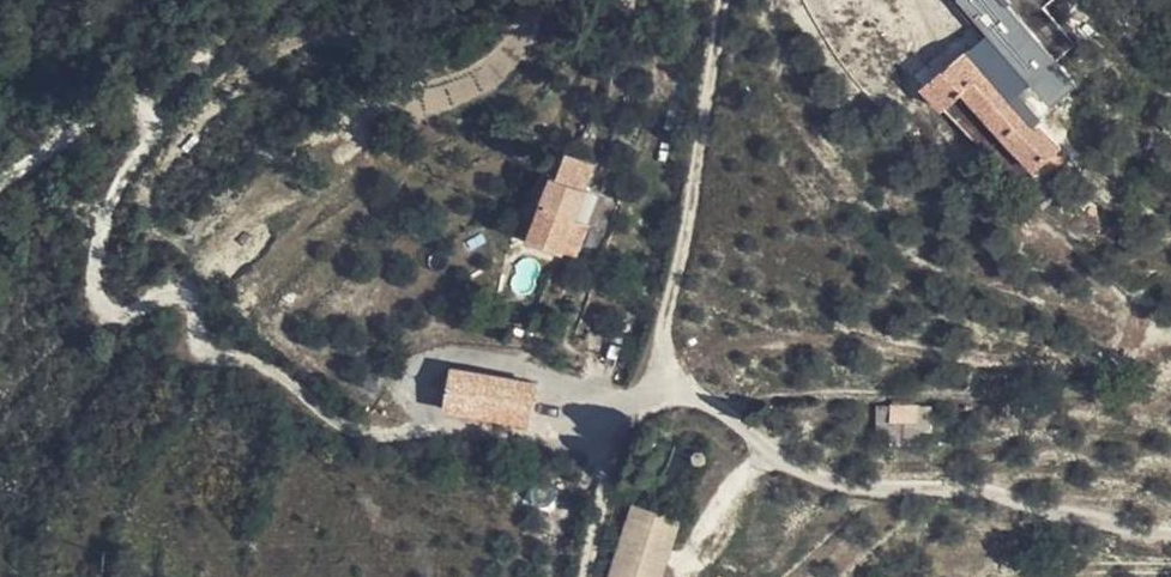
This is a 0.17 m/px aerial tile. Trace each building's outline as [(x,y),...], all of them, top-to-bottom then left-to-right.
[(969,131),(1012,95),(1010,92),(1023,80),(1054,56),(1007,0),(1006,0),(919,71),(969,131)] [(1012,95),(969,131),(1007,179),(1051,144),(1039,129),(1017,102),(1024,95),(1031,89),(1023,80),(1010,92),(1012,95)] [(1017,102),(1039,129),(1047,123),(1024,95),(1017,102)] [(564,243),(574,218),(563,214),(575,186),(582,169),(553,157),(547,174),(541,172),(515,235),(549,249),(550,247),(552,238),(564,243)] [(563,214),(574,218),(584,223),(596,195),(575,186),(563,214)] [(560,252),(564,243),(552,238),(550,247),(560,252)] [(464,411),(528,421),(533,382),(457,366),(451,410),(464,411)] [(949,426),(949,400),(895,401),(895,425),(914,425),(914,412),(931,412),(932,425),(949,426)] [(620,504),(602,576),(652,576),(668,517),(620,504)]
